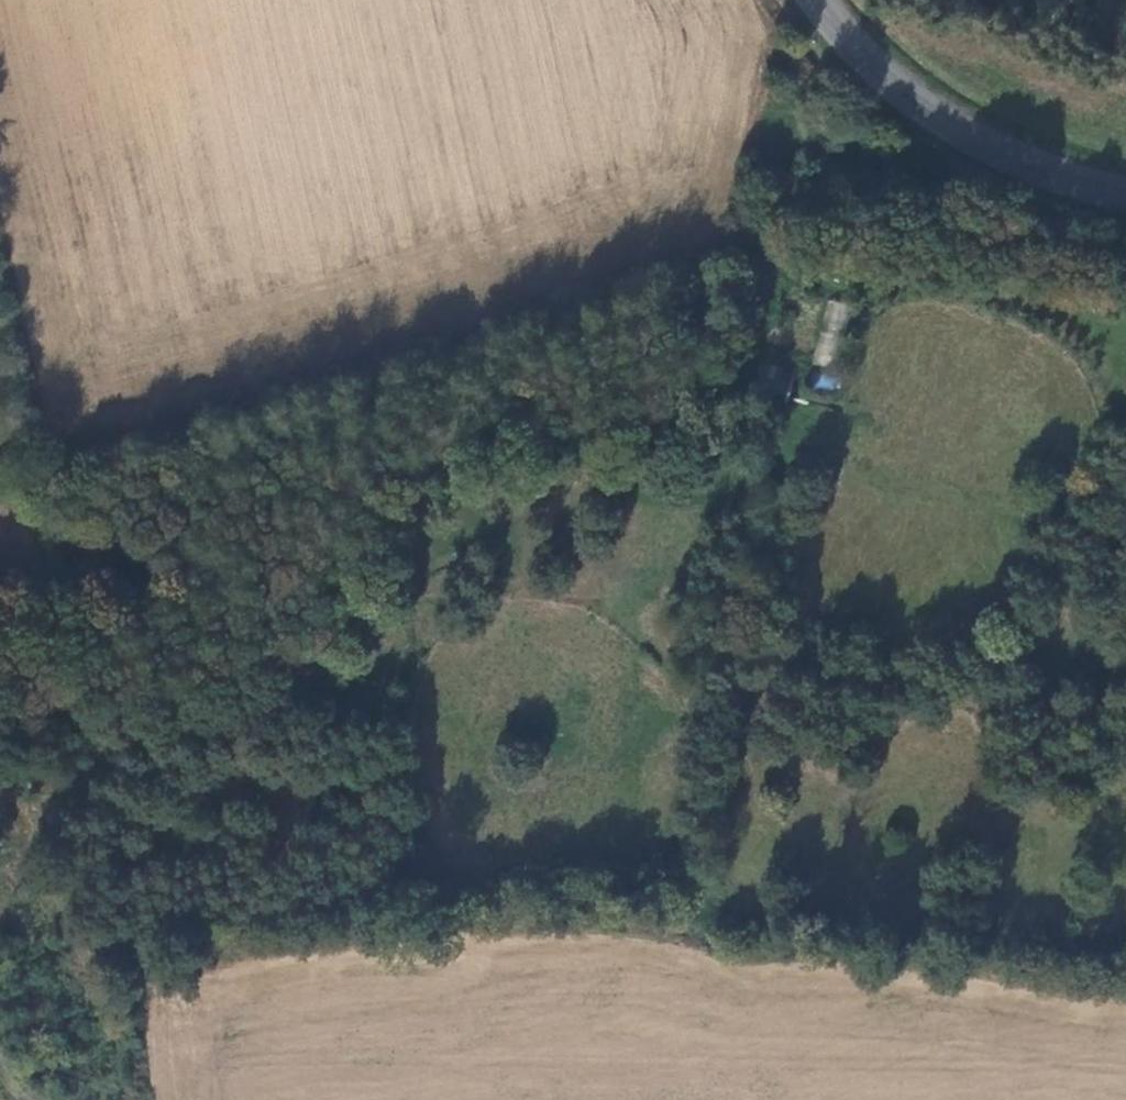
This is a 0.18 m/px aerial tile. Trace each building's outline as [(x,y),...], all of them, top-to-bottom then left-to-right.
[(855,306),(827,299),(810,365),(839,372),(855,306)] [(796,371),(759,362),(751,398),(787,407),(796,371)]
